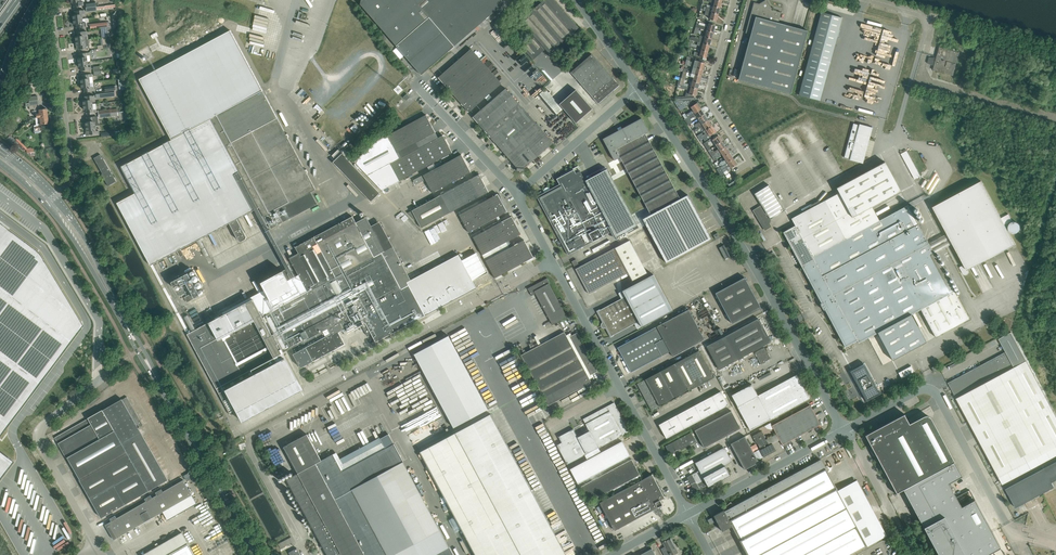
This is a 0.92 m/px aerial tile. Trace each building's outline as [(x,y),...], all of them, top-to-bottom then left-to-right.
[(429,17),(422,8),(431,1),(430,0),(424,0),(419,5),(415,0),(361,0),(360,4),(396,46),(429,17)] [(501,0),(430,0),(431,1),(422,8),(429,17),(454,46),(487,18),(490,22),(498,16),(494,12),(504,3),(501,0)] [(555,0),(544,0),(533,9),(562,42),(579,27),(555,0)] [(751,34),(756,17),(779,23),(781,12),(773,10),(772,10),(771,8),(767,0),(765,0),(759,4),(754,2),(746,33),(751,34)] [(718,14),(720,8),(714,6),(713,10),(712,9),(709,9),(709,12),(718,14)] [(562,42),(533,9),(521,20),(535,36),(545,49),(549,53),(562,42)] [(74,15),(72,15),(73,20),(82,19),(81,15),(84,14),(84,10),(74,11),(74,15)] [(306,20),(307,15),(302,14),(303,12),(302,13),(299,13),(298,18),(301,19),(300,20),(301,20),(301,19),(306,20)] [(716,21),(718,14),(709,12),(708,15),(711,16),(710,19),(716,21)] [(821,12),(814,38),(835,43),(842,18),(821,12)] [(454,46),(429,17),(396,46),(421,75),(454,46)] [(804,30),(779,23),(756,17),(751,34),(738,79),(791,94),(808,31),(804,30)] [(82,19),(73,20),(73,24),(75,24),(76,28),(81,27),(86,27),(85,24),(85,23),(82,23),(82,19)] [(713,32),(715,26),(709,24),(708,27),(696,24),(695,27),(699,28),(707,30),(713,32)] [(107,26),(100,27),(102,38),(105,38),(109,37),(108,30),(115,29),(114,26),(113,26),(110,26),(107,26)] [(211,118),(263,91),(230,30),(139,79),(171,139),(171,140),(211,118)] [(77,36),(75,37),(75,41),(84,40),(88,40),(87,34),(86,31),(82,32),(76,32),(77,36)] [(545,49),(535,36),(522,47),(533,60),(545,49)] [(710,45),(711,39),(705,37),(700,36),(700,39),(696,37),(695,38),(691,37),(690,40),(692,40),(695,41),(698,42),(703,43),(710,45)] [(84,40),(75,41),(76,46),(78,45),(78,49),(84,49),(89,48),(88,45),(88,40),(84,40)] [(710,45),(703,43),(698,42),(697,45),(702,47),(702,50),(708,52),(710,45)] [(960,52),(946,49),(939,47),(936,58),(935,58),(935,57),(934,57),(934,58),(929,57),(928,63),(934,66),(933,70),(953,76),(960,52)] [(501,83),(475,53),(471,49),(438,77),(468,112),(501,83)] [(708,52),(702,50),(701,53),(697,52),(694,51),(693,55),(701,57),(703,58),(706,58),(708,52)] [(79,58),(77,58),(78,62),(87,61),(86,56),(89,55),(89,53),(79,54),(79,58)] [(619,85),(613,78),(592,54),(571,72),(598,103),(619,85)] [(705,63),(699,61),(695,60),(694,62),(690,61),(690,60),(687,59),(686,63),(685,65),(693,67),(697,68),(703,70),(705,63)] [(87,61),(78,62),(78,67),(81,67),(81,71),(91,70),(91,67),(87,67),(87,61)] [(701,76),(703,70),(697,68),(693,67),(692,71),(687,70),(687,72),(691,73),(695,74),(701,76)] [(699,82),(701,76),(695,74),(691,73),(690,77),(694,78),(693,81),(699,82)] [(82,79),(80,79),(80,84),(89,83),(88,77),(91,77),(92,76),(91,74),(87,74),(82,75),(82,79)] [(28,87),(17,99),(21,102),(36,85),(36,81),(32,78),(26,85),(28,87)] [(697,89),(699,82),(693,81),(691,87),(697,89)] [(89,83),(80,84),(81,88),(83,88),(84,92),(93,91),(92,82),(89,83)] [(690,95),(696,96),(697,89),(691,87),(683,85),(680,84),(678,84),(678,87),(684,89),(690,91),(689,94),(690,95)] [(485,132),(519,103),(506,88),(473,117),(485,132)] [(576,90),(559,104),(576,123),(592,109),(576,90)] [(226,145),(277,118),(263,91),(211,118),(226,145)] [(85,100),(82,101),(83,105),(92,104),(91,100),(94,99),(94,95),(89,96),(84,96),(85,100)] [(38,100),(28,101),(29,109),(39,108),(38,100)] [(674,101),(680,111),(686,107),(682,101),(674,101)] [(490,137),(523,108),(519,103),(485,132),(490,137)] [(689,116),(692,115),(695,113),(701,109),(700,109),(701,107),(700,105),(698,103),(697,103),(691,107),(693,110),(686,115),(685,113),(683,115),(685,119),(689,116)] [(92,104),(83,105),(83,110),(86,110),(86,113),(91,113),(95,112),(95,109),(94,104),(92,104)] [(41,109),(35,110),(36,117),(39,117),(47,116),(46,108),(41,109)] [(536,122),(523,108),(490,137),(502,151),(536,122)] [(704,115),(701,109),(695,113),(692,115),(693,117),(694,118),(697,116),(699,119),(704,115)] [(399,152),(435,132),(426,115),(390,134),(399,152)] [(708,121),(704,115),(699,119),(702,124),(708,121)] [(47,116),(39,117),(40,125),(48,124),(47,116)] [(87,122),(85,122),(85,127),(94,126),(98,125),(97,117),(96,117),(92,117),(87,118),(87,122)] [(245,181),(226,145),(211,118),(171,140),(121,167),(135,193),(117,203),(150,265),(177,251),(181,249),(229,223),(239,241),(241,241),(246,239),(246,236),(237,219),(259,207),(245,181)] [(296,154),(277,118),(226,145),(245,181),(296,154)] [(610,153),(645,134),(649,132),(642,118),(622,128),(621,127),(618,129),(618,130),(603,139),(610,153)] [(712,126),(708,121),(702,124),(706,130),(712,126)] [(507,157),(540,128),(536,122),(502,151),(507,157)] [(853,123),(844,157),(851,159),(862,162),(869,136),(872,127),(860,124),(860,125),(853,123)] [(94,126),(85,127),(86,131),(88,131),(89,135),(94,134),(98,134),(98,130),(94,131),(94,126)] [(716,133),(712,126),(706,130),(703,132),(705,134),(702,136),(705,141),(716,133)] [(553,143),(550,139),(540,128),(507,157),(517,168),(517,171),(524,171),(524,168),(553,143)] [(399,152),(390,134),(388,130),(385,132),(380,135),(382,138),(379,140),(354,162),(368,175),(390,163),(401,157),(399,152)] [(401,157),(438,138),(435,132),(399,152),(401,157)] [(680,199),(650,143),(645,134),(610,153),(614,160),(621,157),(651,214),(680,199)] [(399,181),(450,154),(452,153),(443,135),(438,138),(401,157),(390,163),(399,181)] [(718,136),(714,139),(712,139),(716,146),(722,142),(718,136)] [(16,139),(13,143),(24,152),(27,149),(16,139)] [(726,148),(722,142),(716,146),(719,149),(714,152),(713,150),(709,152),(712,157),(718,153),(720,151),(726,148)] [(730,154),(726,148),(720,151),(724,158),(730,154)] [(371,202),(380,193),(338,149),(331,156),(335,160),(333,162),(371,202)] [(100,154),(93,158),(101,172),(108,168),(100,154)] [(311,192),(315,190),(296,154),(245,181),(259,207),(264,217),(265,217),(271,228),(317,204),(311,192)] [(432,193),(466,175),(471,172),(461,154),(423,175),(425,180),(432,193)] [(725,165),(733,159),(730,154),(724,158),(726,160),(723,161),(725,165)] [(737,164),(733,159),(725,165),(722,166),(720,168),(717,170),(718,172),(721,169),(724,172),(727,170),(728,170),(737,164)] [(872,207),(900,191),(885,162),(837,188),(839,193),(852,217),(872,207)] [(400,181),(399,181),(390,163),(368,175),(382,190),(400,181)] [(585,181),(578,167),(561,176),(556,179),(560,184),(562,183),(566,191),(585,181)] [(108,168),(101,172),(102,174),(101,174),(108,186),(116,182),(108,168)] [(607,169),(602,172),(601,169),(589,175),(591,178),(585,181),(612,231),(617,239),(639,228),(607,169)] [(450,212),(485,194),(489,192),(479,174),(441,195),(450,212)] [(425,180),(423,175),(413,180),(415,185),(425,180)] [(612,231),(585,181),(566,191),(593,241),(612,231)] [(981,181),(957,194),(991,257),(1015,244),(1005,224),(1012,221),(1008,214),(1001,218),(981,181)] [(593,241),(566,191),(562,183),(560,184),(537,197),(540,203),(539,203),(540,205),(541,205),(568,255),(593,241)] [(771,226),(769,223),(771,220),(770,219),(785,210),(769,185),(754,194),(761,205),(753,210),(765,230),(771,226)] [(812,257),(879,221),(872,207),(852,217),(839,193),(791,218),(795,226),(812,257)] [(498,194),(488,199),(459,215),(468,232),(496,217),(498,220),(500,219),(499,216),(507,211),(503,205),(504,205),(499,194),(498,195),(498,194)] [(991,257),(957,194),(933,207),(964,264),(959,267),(963,274),(964,275),(965,275),(966,275),(967,275),(967,274),(968,274),(968,273),(968,272),(968,271),(968,270),(991,257)] [(450,212),(441,195),(407,213),(415,220),(416,220),(421,228),(450,212)] [(688,195),(680,199),(651,214),(643,219),(666,263),(711,239),(688,195)] [(954,291),(908,205),(879,221),(812,257),(813,259),(857,341),(858,343),(878,333),(911,314),(921,309),(954,291)] [(309,291),(374,257),(370,249),(381,243),(371,226),(370,227),(368,224),(366,225),(363,219),(361,220),(356,222),(352,216),(295,247),(302,260),(293,265),(299,275),(308,292),(309,291)] [(500,219),(498,220),(500,223),(473,237),(482,255),(506,242),(508,245),(510,243),(509,241),(521,234),(520,232),(511,216),(502,222),(500,219)] [(1013,233),(1014,233),(1016,233),(1017,233),(1018,232),(1019,231),(1020,230),(1020,228),(1020,227),(1020,226),(1020,225),(1019,224),(1018,223),(1017,222),(1016,222),(1014,222),(1013,222),(1012,222),(1011,223),(1010,223),(1009,224),(1009,226),(1008,227),(1008,228),(1009,230),(1009,231),(1010,232),(1011,233),(1012,233),(1013,233)] [(82,325),(39,252),(0,223),(0,435),(82,325)] [(813,259),(812,257),(795,226),(783,232),(801,266),(813,259)] [(510,243),(508,245),(509,248),(485,260),(495,278),(534,257),(524,240),(512,246),(510,243)] [(630,240),(615,248),(628,273),(632,281),(647,273),(630,240)] [(509,248),(508,245),(506,242),(482,255),(485,260),(509,248)] [(730,256),(724,245),(719,248),(725,259),(730,256)] [(628,273),(615,248),(576,269),(589,294),(628,273)] [(359,311),(401,289),(409,285),(412,283),(410,280),(407,274),(405,276),(402,271),(405,270),(398,257),(387,263),(382,253),(374,257),(309,291),(332,336),(345,329),(347,333),(362,325),(366,323),(359,311)] [(476,288),(458,254),(410,280),(412,283),(409,285),(425,316),(476,288)] [(857,341),(813,259),(801,266),(845,347),(857,341)] [(288,274),(291,279),(295,277),(289,265),(286,267),(289,273),(288,274)] [(185,287),(192,300),(200,295),(188,273),(171,282),(174,286),(179,283),(182,288),(185,287)] [(622,291),(625,297),(639,321),(642,327),(672,310),(653,274),(622,291)] [(761,308),(749,286),(744,277),(715,293),(732,324),(761,308)] [(567,317),(562,307),(549,283),(550,283),(547,278),(528,288),(531,295),(536,293),(552,325),(567,317)] [(409,285),(401,289),(359,311),(366,323),(371,334),(376,342),(425,316),(409,285)] [(332,336),(309,291),(308,292),(297,298),(293,291),(281,297),(285,304),(271,312),(291,348),(295,355),(294,356),(296,359),(297,359),(301,366),(311,361),(312,362),(313,361),(313,360),(323,355),(323,356),(328,353),(327,352),(338,347),(337,346),(338,345),(336,342),(335,342),(332,336)] [(969,319),(954,291),(921,309),(935,337),(969,319)] [(598,311),(611,336),(639,321),(625,297),(598,311)] [(262,316),(253,299),(226,313),(235,331),(262,316)] [(688,310),(656,327),(670,351),(672,356),(676,354),(704,339),(688,310)] [(262,316),(235,331),(223,338),(242,374),(283,353),(290,349),(291,348),(271,312),(262,316)] [(235,331),(226,313),(209,322),(218,340),(223,338),(235,331)] [(926,342),(911,314),(878,333),(892,360),(926,342)] [(758,319),(754,321),(706,346),(719,369),(771,342),(758,319)] [(242,374),(223,338),(218,340),(209,322),(187,334),(216,388),(242,374)] [(371,334),(366,323),(362,325),(367,336),(371,334)] [(670,351),(656,327),(655,325),(651,327),(652,329),(632,340),(617,347),(631,372),(658,358),(658,359),(663,357),(662,355),(670,351)] [(366,341),(361,330),(358,332),(363,342),(366,341)] [(534,380),(588,352),(577,333),(569,337),(570,338),(568,339),(564,332),(521,355),(534,380)] [(1011,332),(999,339),(1006,352),(1014,367),(1027,361),(1011,332)] [(453,428),(488,409),(448,336),(414,354),(453,428)] [(290,349),(283,353),(297,380),(302,389),(311,385),(301,366),(297,359),(296,359),(294,356),(295,355),(291,348),(290,349)] [(764,348),(760,350),(755,353),(758,357),(757,358),(760,364),(761,364),(765,362),(765,361),(770,359),(764,348)] [(699,350),(674,364),(689,391),(713,377),(699,350)] [(591,382),(589,377),(587,375),(589,374),(590,375),(598,371),(588,352),(534,380),(548,405),(591,382)] [(956,398),(1014,367),(1006,352),(948,383),(956,398)] [(283,353),(242,374),(216,388),(231,415),(235,413),(297,380),(283,353)] [(1027,361),(1014,367),(956,398),(1002,484),(1055,456),(1055,415),(1027,361)] [(689,391),(674,364),(637,384),(651,411),(689,391)] [(875,384),(864,365),(852,372),(867,399),(879,393),(875,384)] [(796,375),(758,396),(770,419),(809,398),(796,375)] [(297,380),(235,413),(241,422),(302,389),(297,380)] [(752,384),(731,395),(737,406),(750,430),(770,419),(758,396),(752,384)] [(659,424),(666,438),(728,405),(721,391),(659,424)] [(122,399),(103,410),(114,431),(127,453),(148,491),(168,480),(163,470),(152,451),(139,428),(140,427),(143,425),(127,397),(122,399)] [(629,431),(620,415),(614,402),(583,419),(590,433),(598,447),(598,448),(629,431)] [(810,405),(805,408),(772,425),(783,447),(789,444),(788,443),(791,441),(791,440),(820,424),(810,405)] [(114,431),(103,410),(102,410),(88,418),(100,439),(114,431)] [(732,411),(695,430),(704,448),(741,428),(732,411)] [(502,520),(521,554),(566,554),(490,414),(455,433),(502,520)] [(954,462),(931,419),(929,417),(928,416),(925,416),(923,416),(909,424),(904,415),(905,414),(870,433),(871,435),(869,436),(868,437),(868,439),(868,440),(898,495),(897,493),(903,489),(954,462)] [(100,439),(88,418),(55,437),(67,458),(68,457),(100,439)] [(579,439),(573,429),(558,437),(562,442),(557,445),(566,463),(567,464),(586,454),(579,439)] [(127,453),(114,431),(100,439),(68,457),(80,479),(127,453)] [(768,441),(767,441),(762,431),(752,436),(756,443),(757,443),(761,450),(760,450),(763,457),(776,450),(772,443),(768,441)] [(681,450),(690,445),(696,442),(691,432),(665,446),(669,454),(670,454),(670,455),(674,453),(674,452),(676,450),(680,448),(681,450)] [(502,520),(455,433),(420,451),(467,539),(502,520)] [(598,447),(590,433),(579,439),(586,454),(598,447)] [(321,460),(310,439),(307,434),(284,447),(298,473),(321,460)] [(758,463),(759,462),(745,436),(731,444),(745,470),(757,463),(757,464),(758,463)] [(600,472),(625,458),(630,456),(622,441),(571,469),(578,483),(596,474),(600,472)] [(403,461),(394,443),(342,471),(333,454),(321,460),(298,473),(286,479),(327,554),(387,554),(352,489),(403,461)] [(724,447),(695,463),(699,470),(687,477),(695,492),(707,485),(703,477),(725,465),(732,462),(724,447)] [(13,461),(0,451),(0,478),(13,461)] [(127,453),(80,479),(80,480),(101,518),(148,491),(127,453)] [(642,479),(640,475),(632,459),(602,475),(598,477),(580,487),(589,502),(613,489),(615,493),(642,479)] [(834,486),(820,459),(734,506),(733,505),(731,506),(730,504),(724,510),(732,526),(748,554),(848,554),(867,545),(834,486)] [(403,461),(352,489),(387,554),(434,554),(449,547),(403,461)] [(961,507),(948,483),(962,476),(954,462),(903,489),(923,527),(938,554),(987,554),(1000,548),(974,500),(961,507)] [(1044,468),(1052,482),(1055,480),(1055,462),(1044,468)] [(730,475),(725,465),(703,477),(707,485),(708,487),(730,475)] [(1054,487),(1052,482),(1044,468),(1005,489),(1016,508),(1054,487)] [(615,530),(660,506),(662,505),(660,500),(664,498),(652,474),(600,502),(615,530)] [(192,495),(183,480),(163,491),(162,489),(156,492),(157,495),(149,500),(147,497),(141,500),(143,503),(117,518),(116,515),(110,518),(111,521),(105,525),(114,540),(192,495)] [(732,526),(724,510),(714,515),(722,531),(732,526)] [(502,520),(467,539),(476,554),(521,554),(502,520)] [(678,552),(672,540),(669,539),(666,541),(665,540),(664,540),(665,541),(663,542),(666,548),(662,550),(664,554),(674,554),(678,552)] [(188,543),(168,554),(195,554),(188,543)] [(449,547),(434,554),(454,554),(449,547)]
